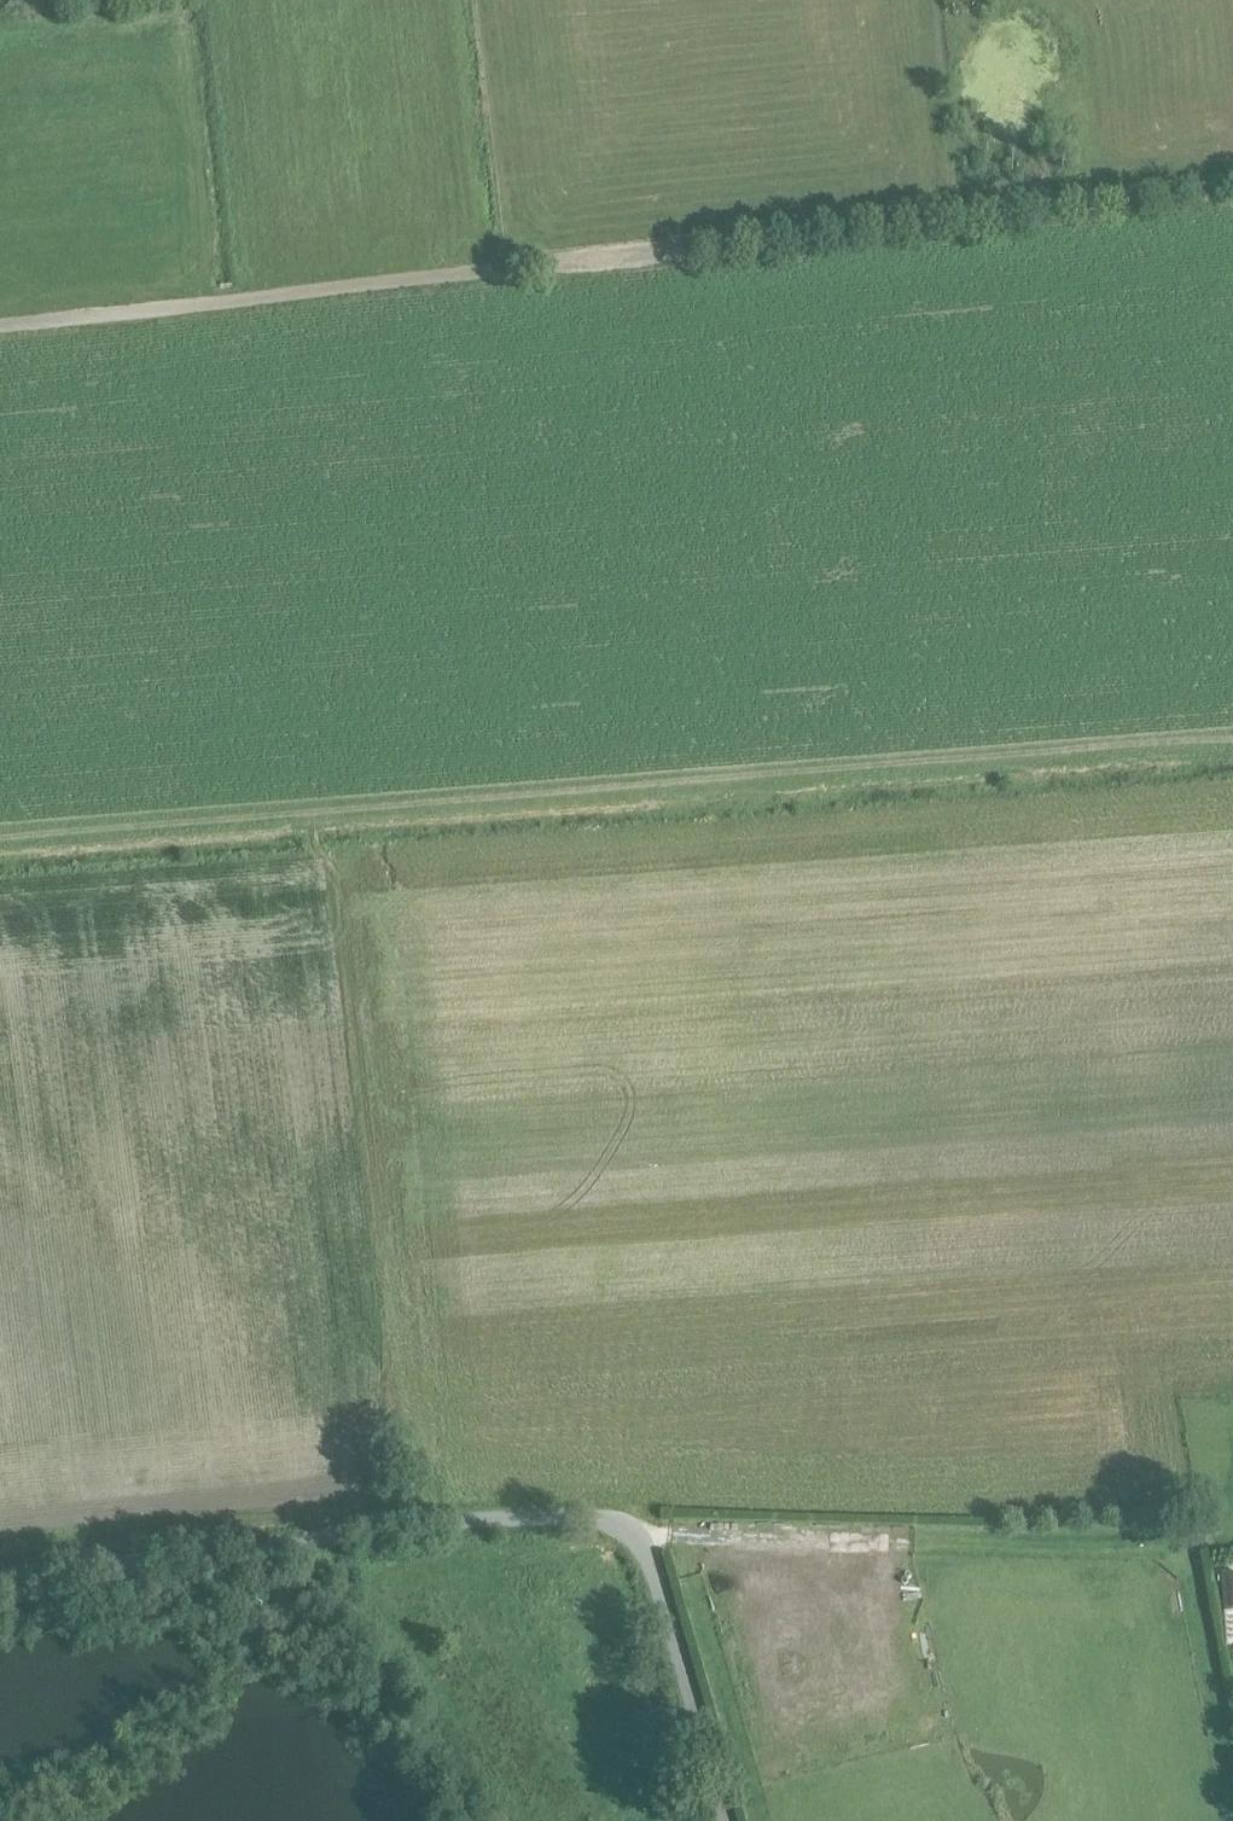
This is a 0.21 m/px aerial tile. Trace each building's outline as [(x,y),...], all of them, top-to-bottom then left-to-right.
[(1220,1574),(1223,1613),(1232,1612),(1232,1573),(1220,1574)]
